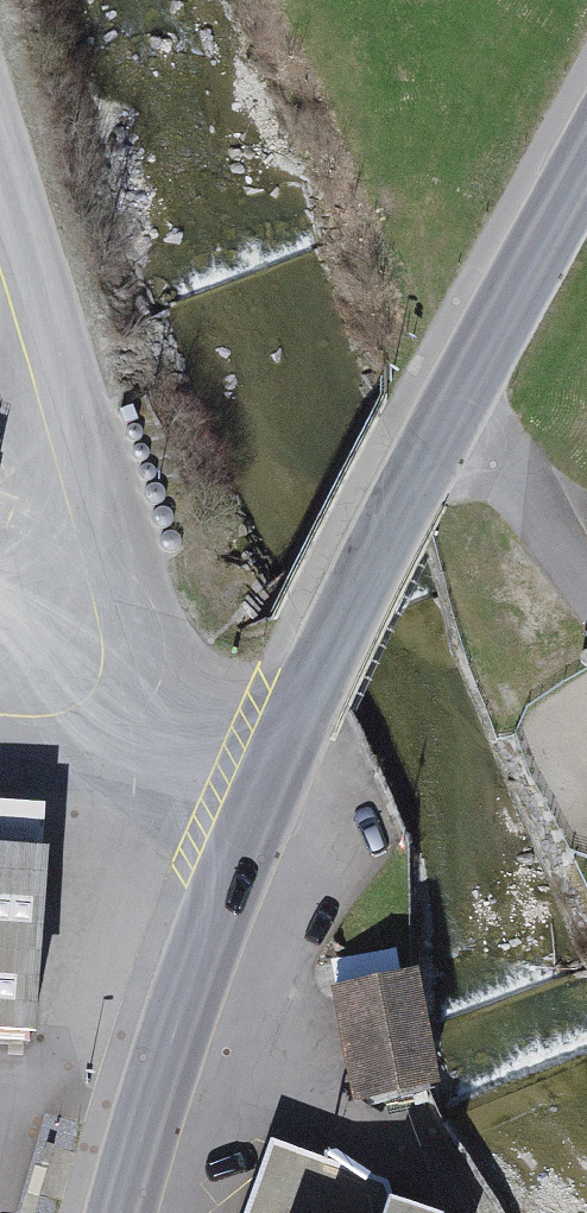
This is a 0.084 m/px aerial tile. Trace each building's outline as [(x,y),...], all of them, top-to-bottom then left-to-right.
[(38,1079),(52,825),(0,823),(0,1077),(38,1079)] [(350,1134),(435,1117),(414,1009),(401,1011),(393,970),(336,981),(342,1012),(326,1015),(350,1134)] [(392,1205),(277,1162),(258,1212),(389,1212),(392,1205)]
